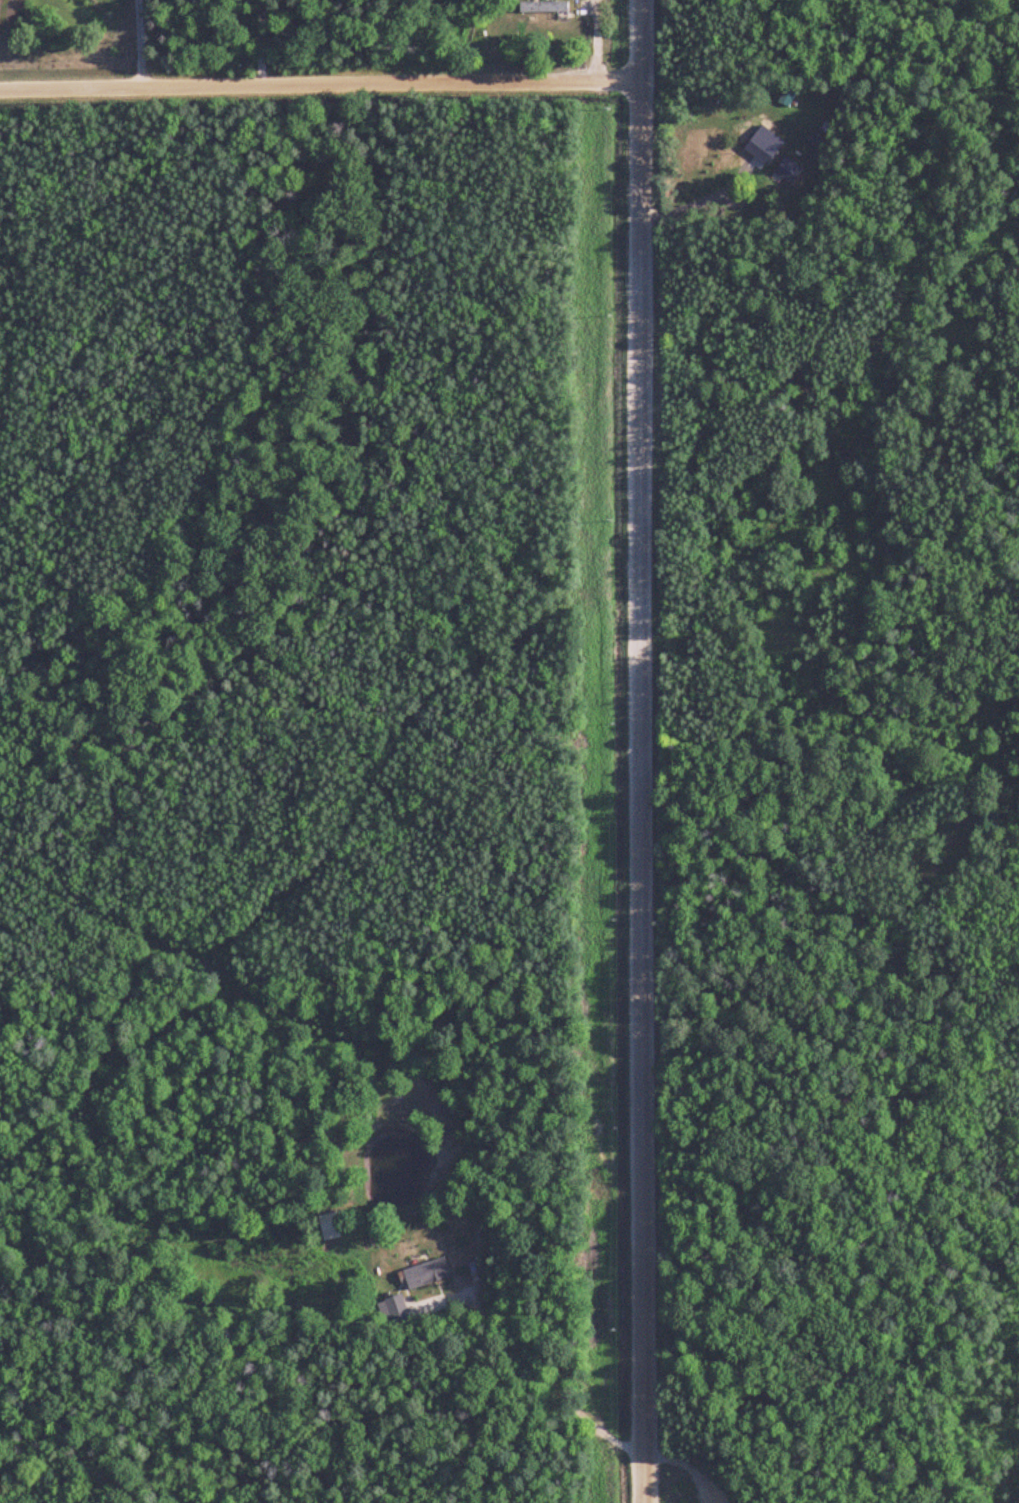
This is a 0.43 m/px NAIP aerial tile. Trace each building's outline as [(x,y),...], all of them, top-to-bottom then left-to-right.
[(569,1),(520,1),(520,12),(569,12),(569,1)] [(744,149),(767,166),(778,151),(755,135),(744,149)] [(774,172),(791,185),(802,170),(786,157),(774,172)] [(319,1215),(322,1241),(347,1238),(344,1212),(319,1215)] [(399,1272),(404,1292),(451,1278),(445,1258),(399,1272)] [(410,1319),(402,1295),(377,1302),(385,1327),(410,1319)]
